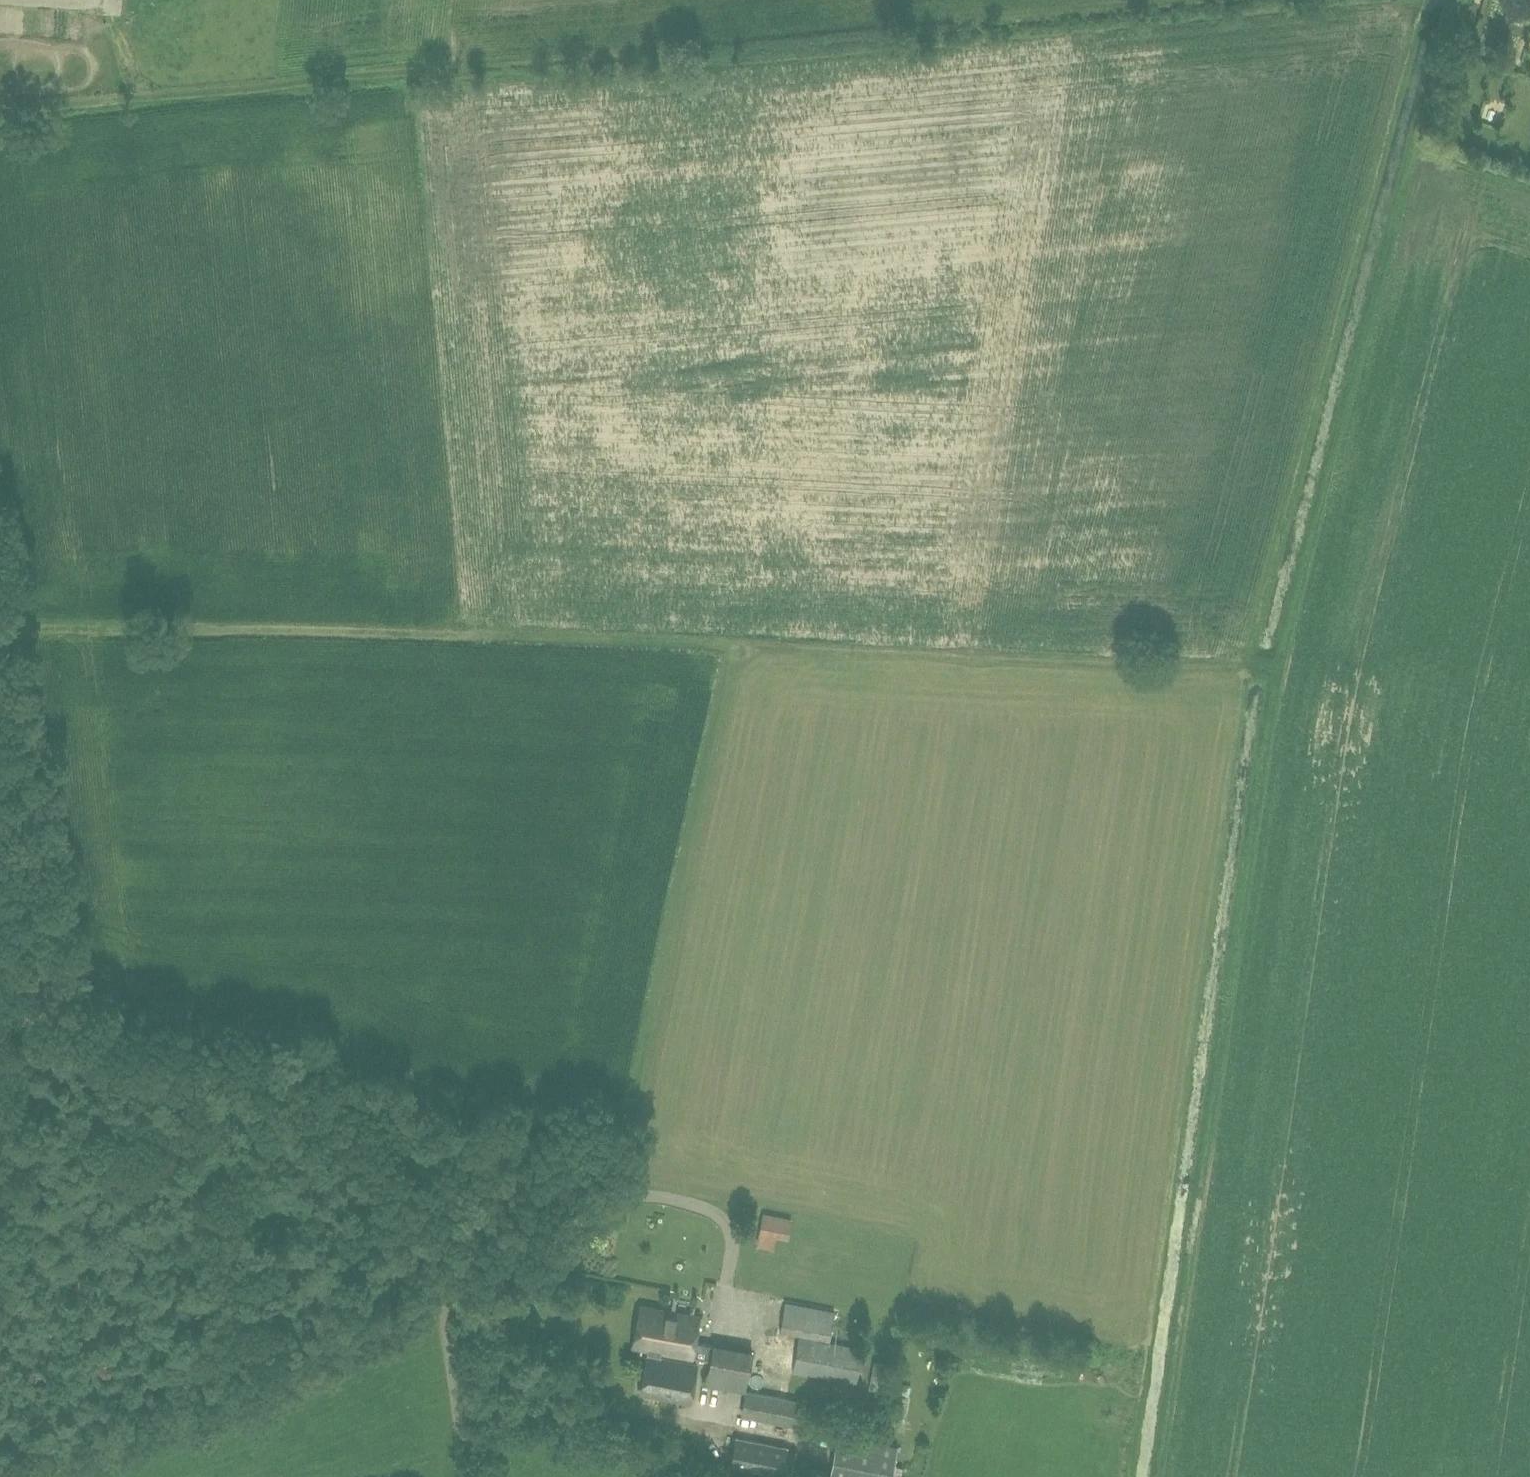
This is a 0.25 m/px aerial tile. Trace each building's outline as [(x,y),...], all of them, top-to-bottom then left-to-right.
[(763,1214),(759,1232),(789,1238),(792,1219),(763,1214)] [(786,1302),(780,1331),(799,1335),(792,1370),(856,1383),(862,1348),(829,1341),(834,1311),(786,1302)] [(667,1335),(673,1311),(640,1305),(633,1346),(648,1349),(640,1391),(689,1400),(696,1365),(659,1358),(660,1352),(669,1353),(673,1336),(667,1335)] [(699,1316),(673,1311),(667,1335),(673,1336),(669,1353),(710,1361),(713,1345),(695,1342),(699,1316)] [(713,1344),(713,1345),(710,1361),(705,1383),(744,1391),(752,1351),(713,1344)] [(882,1388),(887,1364),(875,1362),(870,1385),(882,1388)] [(769,1379),(768,1387),(794,1388),(794,1380),(769,1379)] [(801,1402),(771,1396),(745,1391),(741,1415),(796,1426),(801,1402)] [(898,1447),(837,1435),(829,1476),(892,1476),(898,1447)] [(735,1438),(730,1465),(781,1475),(787,1447),(735,1438)]
